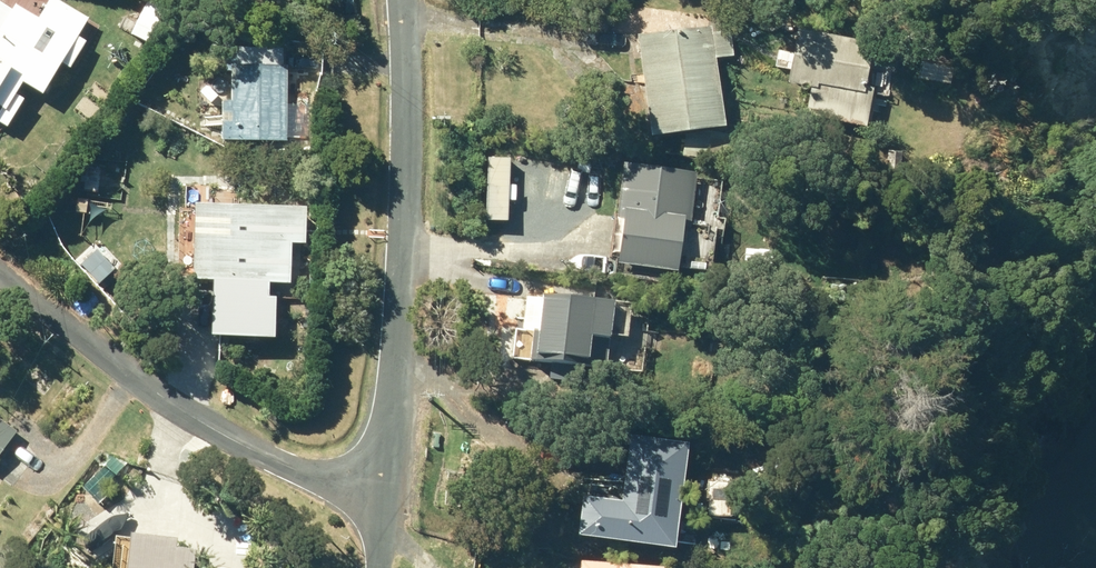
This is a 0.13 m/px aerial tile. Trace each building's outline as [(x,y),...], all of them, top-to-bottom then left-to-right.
[(63,0),(57,0),(47,18),(24,4),(0,46),(0,110),(4,105),(10,109),(2,120),(15,128),(33,100),(26,96),(33,84),(52,96),(69,66),(78,71),(93,42),(85,38),(96,19),(63,0)] [(138,33),(155,40),(169,7),(151,0),(138,33)] [(718,31),(717,20),(644,31),(660,134),(686,130),(689,154),(736,160),(740,136),(722,134),(721,125),(733,123),(723,58),(740,55),(735,28),(718,31)] [(811,113),(873,125),(879,84),(871,83),(879,40),(803,26),(793,80),(817,83),(811,113)] [(295,143),(294,65),(289,66),(289,49),(244,48),(244,50),(233,50),(233,73),(239,72),(240,101),(230,101),(230,142),(295,143)] [(912,82),(943,89),(950,56),(919,50),(912,82)] [(890,173),(903,174),(907,148),(894,146),(890,173)] [(620,270),(677,278),(680,269),(688,265),(716,268),(721,226),(695,220),(700,172),(628,160),(617,226),(621,226),(617,253),(623,254),(620,270)] [(222,183),(223,201),(248,200),(248,184),(222,183)] [(203,283),(300,285),(300,242),(309,242),(308,207),(240,205),(239,240),(203,240),(203,283)] [(635,330),(638,297),(546,289),(542,329),(539,329),(536,357),(557,359),(555,377),(583,380),(585,362),(608,364),(608,368),(641,371),(644,330),(635,330)] [(218,344),(279,344),(279,296),(218,296),(218,344)] [(678,390),(696,391),(697,376),(679,375),(678,390)] [(22,429),(0,413),(0,459),(22,429)] [(584,529),(684,542),(697,438),(637,431),(628,495),(590,489),(584,529)] [(713,515),(742,516),(743,481),(714,480),(713,515)] [(202,545),(183,542),(185,533),(137,527),(133,567),(199,567),(202,545)] [(672,564),(586,558),(586,567),(671,567),(672,564)]
